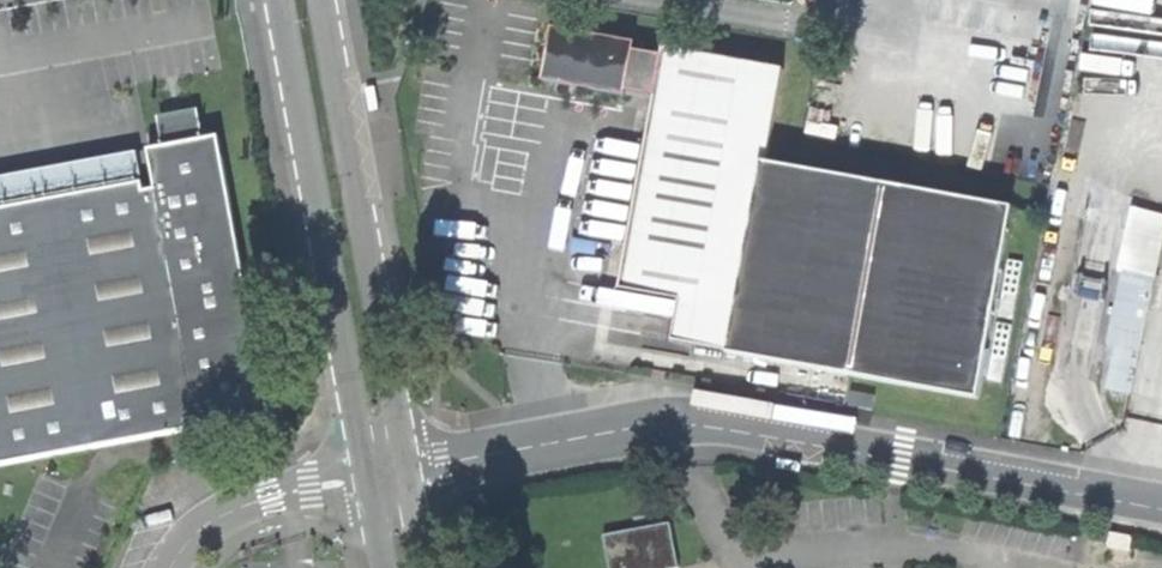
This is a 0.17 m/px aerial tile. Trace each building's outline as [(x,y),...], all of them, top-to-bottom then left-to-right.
[(791,364),(978,398),(1013,210),(766,166),(784,72),(664,50),(663,55),(634,50),(635,43),(552,28),(542,82),(654,102),(619,290),(679,301),(672,343),(791,364)] [(373,80),(368,81),(372,106),(382,105),(379,86),(378,79),(373,80)] [(158,118),(161,136),(201,129),(198,110),(175,114),(158,118)] [(198,417),(201,430),(270,418),(219,137),(203,140),(201,129),(161,136),(163,147),(150,149),(157,189),(145,191),(144,184),(142,184),(0,210),(0,467),(189,432),(186,420),(198,417)] [(142,184),(138,154),(0,178),(0,210),(142,184)] [(1131,391),(1161,248),(1161,213),(1137,205),(1121,267),(1125,269),(1111,342),(1119,345),(1110,386),(1131,391)] [(875,397),(852,392),(849,406),(873,411),(875,397)] [(670,524),(604,536),(610,567),(678,567),(670,524)]
